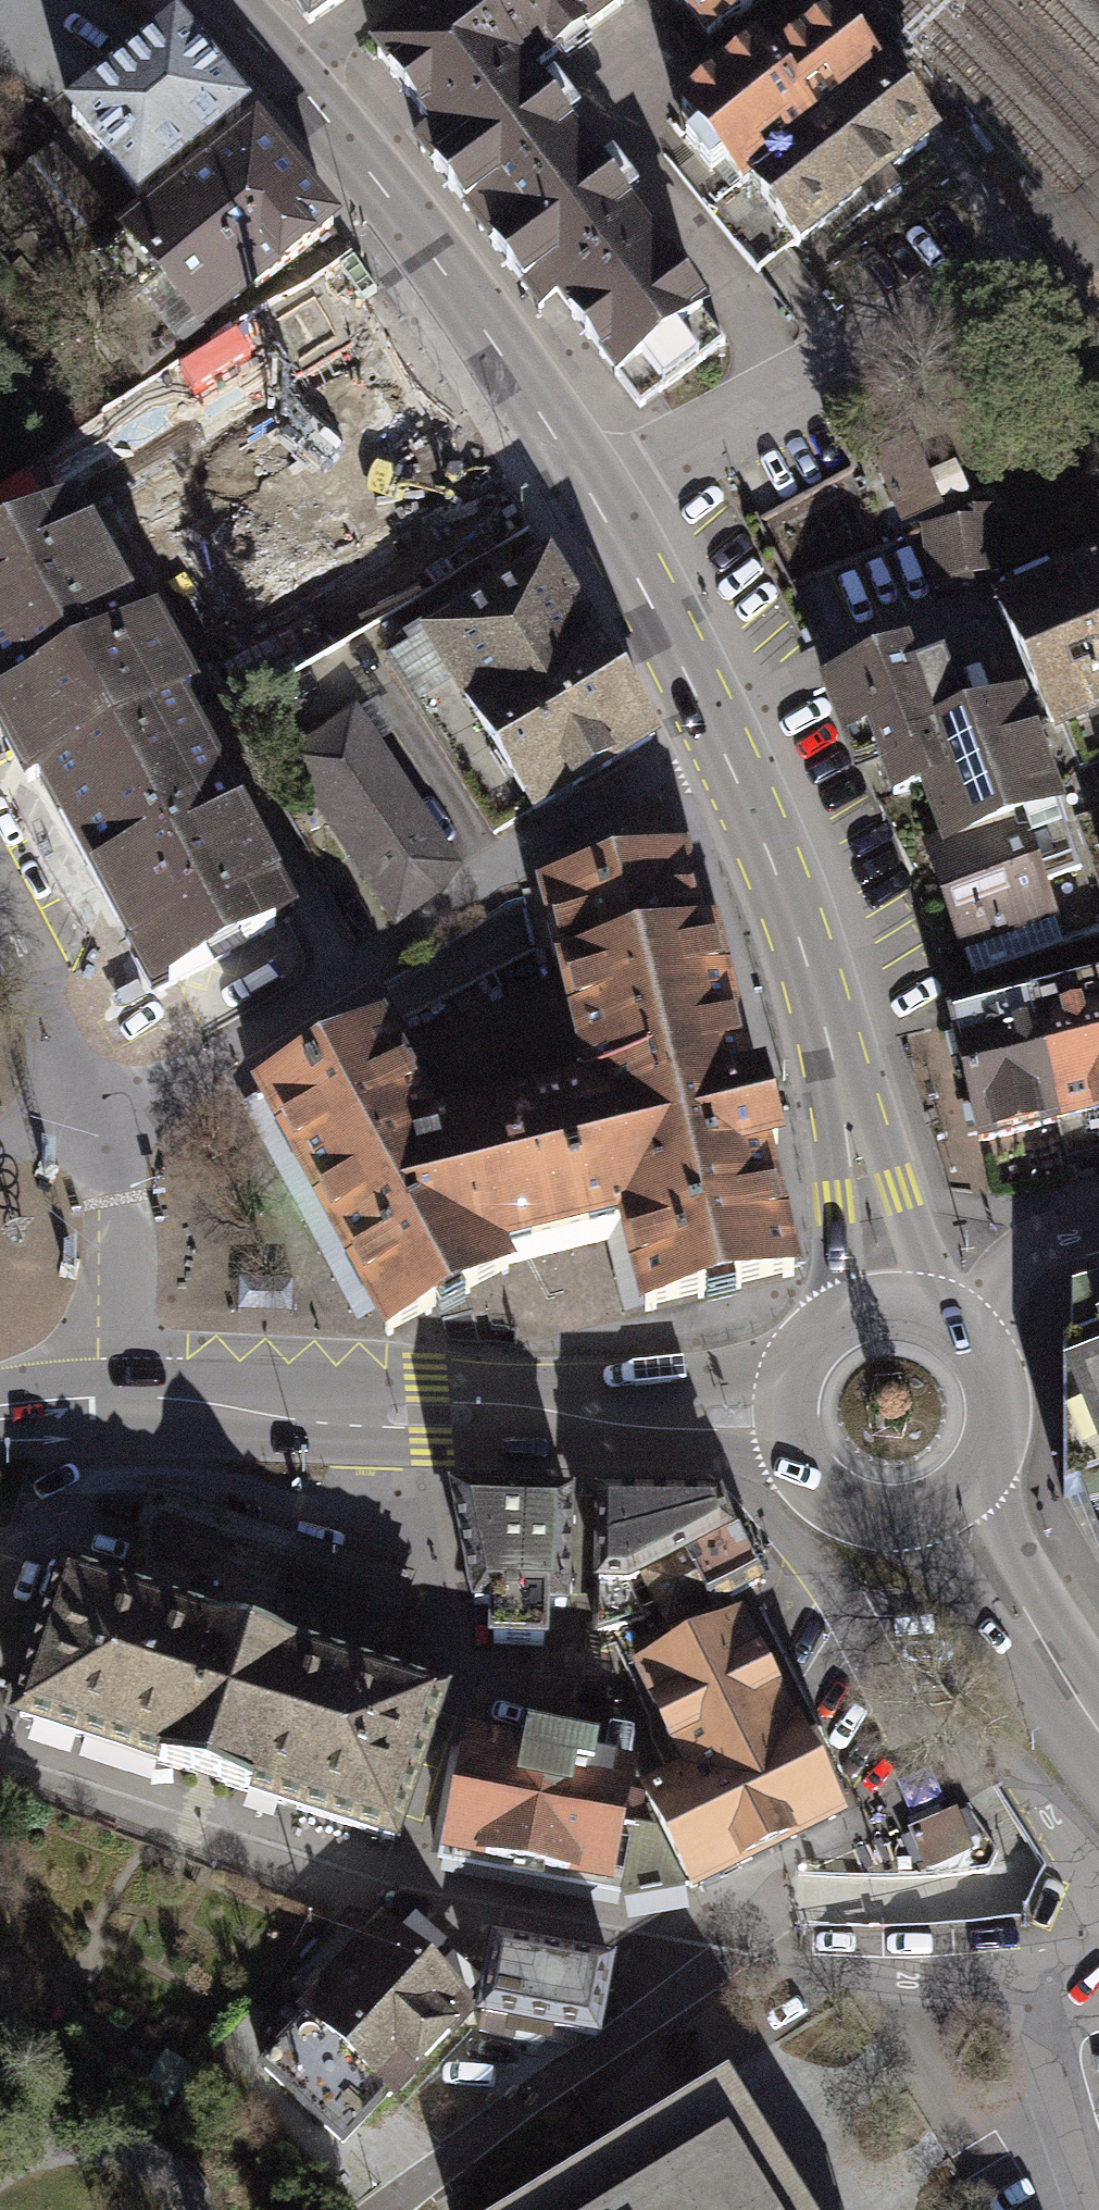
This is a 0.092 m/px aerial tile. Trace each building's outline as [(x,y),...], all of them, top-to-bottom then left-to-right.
[(314,37),(365,0),(289,0),(314,37)] [(734,345),(537,80),(633,9),(626,0),(455,0),(374,60),(435,143),(420,155),(545,323),(564,316),(639,417),(734,345)] [(712,51),(784,0),(676,0),(712,51)] [(766,48),(682,113),(739,187),(886,75),(842,18),(780,66),(766,48)] [(268,142),(187,41),(77,130),(158,230),(268,142)] [(795,250),(806,264),(951,152),(886,75),(739,187),(711,210),(761,276),(795,250)] [(192,380),(355,247),(268,142),(158,230),(106,275),(192,380)] [(0,181),(0,185),(49,251),(98,214),(46,146),(0,181)] [(163,984),(303,907),(166,660),(470,492),(381,332),(0,542),(0,691),(163,984)] [(870,449),(900,522),(943,505),(913,431),(870,449)] [(958,517),(919,522),(927,590),(966,586),(964,574),(1003,569),(996,503),(957,508),(958,517)] [(991,596),(1048,723),(1055,733),(1062,730),(1079,772),(1090,770),(1098,789),(1098,550),(991,596)] [(387,659),(493,836),(653,735),(547,563),(387,659)] [(904,642),(811,677),(835,741),(860,732),(885,799),(914,788),(932,836),(938,851),(1065,804),(1036,727),(1022,688),(959,712),(938,655),(912,665),(904,642)] [(440,895),(456,869),(354,715),(287,760),(395,923),(440,895)] [(969,978),(1098,933),(1096,921),(1098,921),(1098,789),(1090,770),(1079,772),(1062,730),(1055,733),(1048,723),(1036,727),(1065,804),(938,851),(932,836),(919,841),(969,978)] [(572,1074),(430,1110),(380,1017),(243,1084),(378,1333),(513,1265),(502,1247),(611,1221),(635,1310),(797,1270),(712,918),(704,920),(685,844),(530,881),(572,1074)] [(1027,992),(1059,1121),(1067,1154),(1098,1147),(1098,975),(1027,992)] [(1027,992),(944,1013),(976,1142),(1059,1121),(1027,992)] [(1065,1361),(1063,1500),(1079,1494),(1098,1545),(1098,1347),(1065,1361)] [(119,1592),(66,1575),(18,1717),(119,1750),(192,1775),(393,1841),(441,1699),(377,1678),(410,1578),(152,1493),(119,1592)] [(565,1608),(570,1499),(452,1494),(475,1605),(493,1606),(491,1644),(543,1645),(545,1608),(565,1608)] [(714,1500),(599,1496),(598,1581),(626,1580),(640,1574),(665,1626),(758,1579),(733,1526),(728,1529),(714,1500)] [(692,1772),(645,1796),(698,1898),(846,1822),(744,1617),(638,1668),(692,1772)] [(531,1758),(470,1746),(444,1868),(618,1900),(679,1890),(656,1832),(633,1824),(640,1778),(601,1772),(604,1759),(534,1747),(531,1758)] [(381,1923),(353,1919),(278,1999),(305,2024),(259,2073),(345,2153),(477,2013),(381,1923)] [(490,1945),(475,2037),(552,2049),(554,2037),(604,2046),(618,1966),(490,1945)] [(784,2160),(739,2088),(538,2209),(814,2209),(784,2160)]
